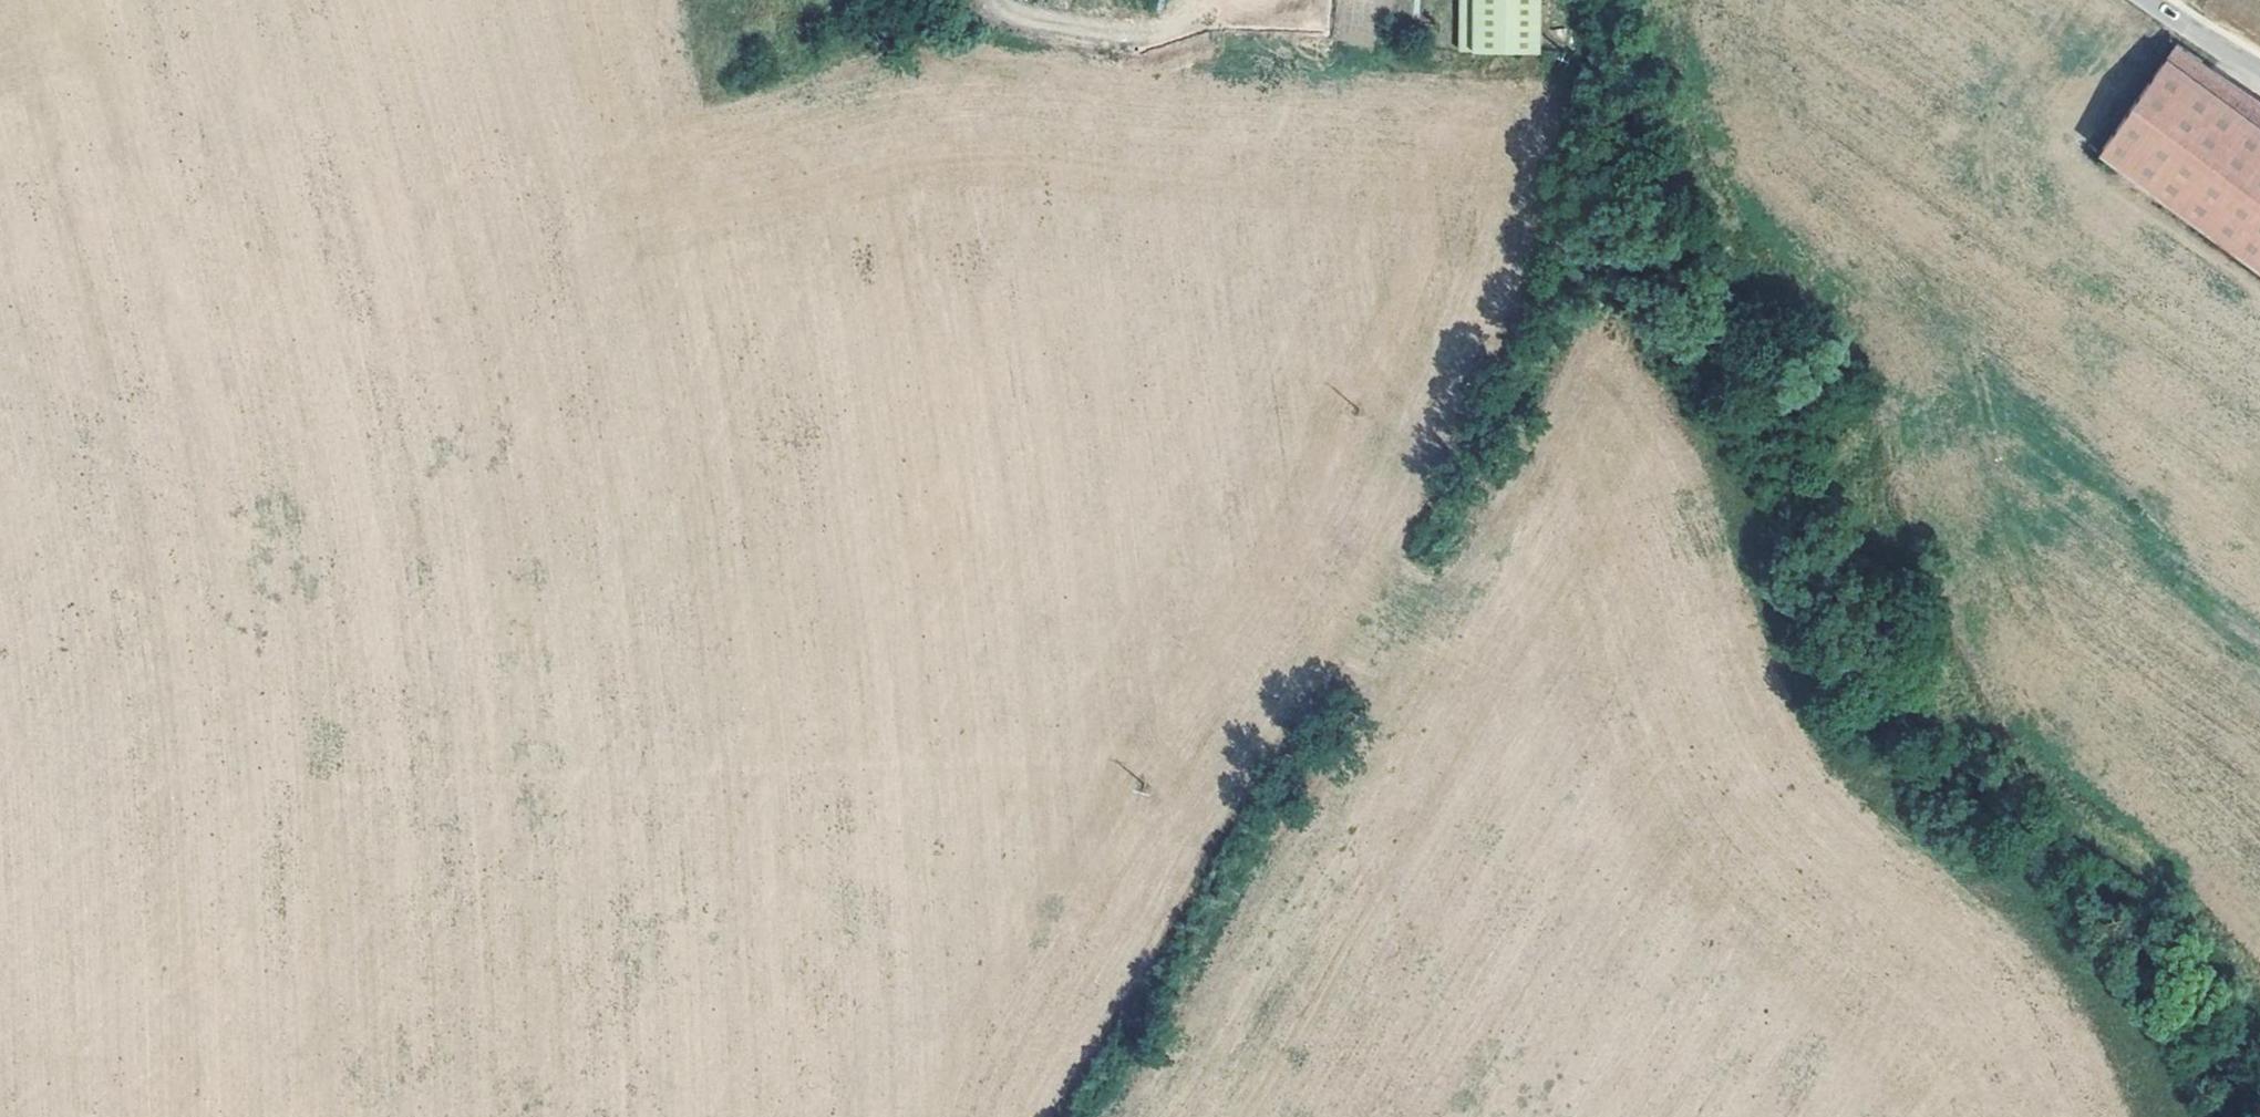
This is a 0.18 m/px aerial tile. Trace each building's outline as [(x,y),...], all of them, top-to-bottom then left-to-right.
[(1468,67),(1536,73),(1540,6),(1474,0),(1468,67)] [(2193,82),(2203,67),(2174,48),(2102,163),(2259,278),(2259,131),(2193,82)] [(2259,131),(2259,102),(2203,67),(2193,82),(2259,131)]
